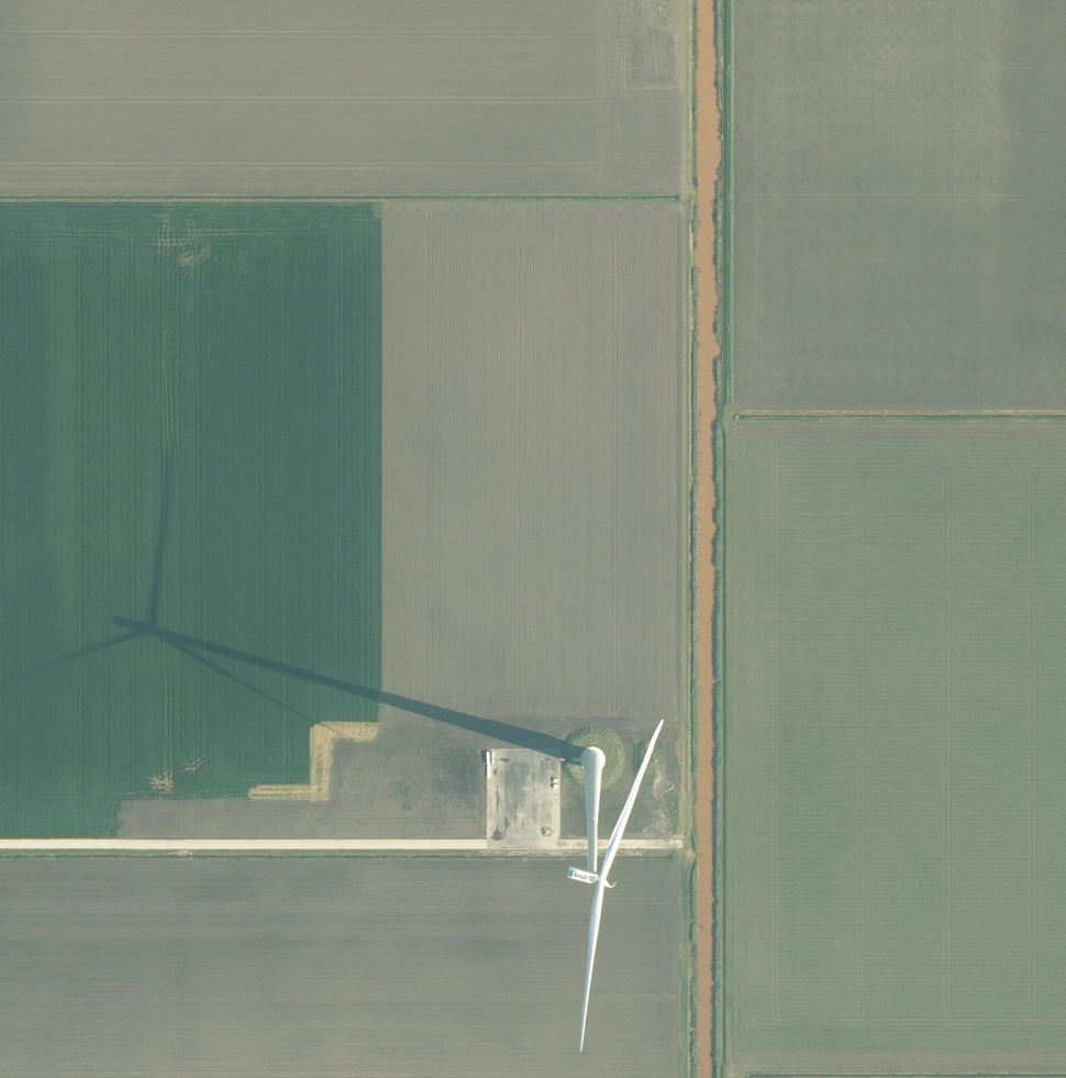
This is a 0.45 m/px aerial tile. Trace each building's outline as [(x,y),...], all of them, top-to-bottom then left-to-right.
[(603,760),(603,759),(603,757),(603,756),(603,755),(602,753),(601,752),(600,751),(599,750),(598,749),(597,749),(596,748),(594,748),(593,748),(592,748),(590,748),(589,748),(588,749),(586,749),(585,750),(584,751),(583,752),(583,753),(582,755),(582,756),(581,757),(581,759),(581,760),(582,761),(582,763),(583,764),(583,765),(584,766),(585,767),(586,768),(588,769),(589,769),(590,769),(592,770),(593,770),(594,769),(596,769),(597,769),(598,768),(599,767),(600,766),(601,765),(602,764),(603,763),(603,761),(603,760)]
